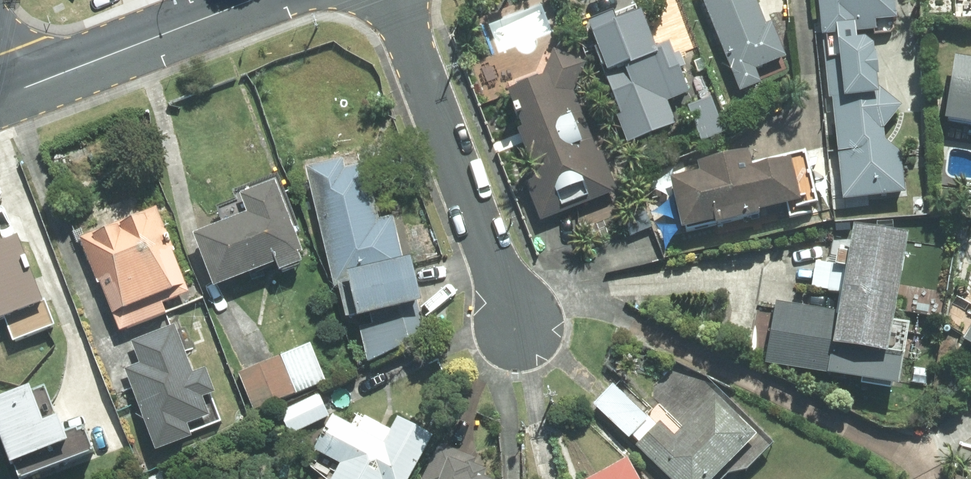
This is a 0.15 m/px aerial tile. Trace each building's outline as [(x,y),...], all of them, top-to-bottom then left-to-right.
[(737,91),(758,83),(753,70),(784,58),(770,23),(766,25),(756,0),(702,0),(737,91)] [(821,33),(873,28),(873,21),(896,18),(894,0),(818,0),(821,33)] [(636,3),(586,23),(621,115),(618,117),(627,142),(675,124),(666,101),(686,93),(667,42),(653,47),(636,3)] [(899,149),(893,150),(881,140),(880,130),(900,105),(875,84),(870,40),(855,42),(855,34),(823,37),(840,201),(904,194),(899,149)] [(583,61),(553,49),(543,74),(502,90),(535,173),(522,178),(539,221),(614,191),(573,87),(583,61)] [(952,55),(942,119),(970,123),(970,58),(952,55)] [(710,97),(687,106),(701,141),(724,131),(710,97)] [(669,180),(680,230),(798,203),(787,153),(750,162),(747,148),(695,160),(698,173),(669,180)] [(341,159),(305,167),(340,316),(416,299),(397,217),(380,221),(367,163),(343,168),(341,159)] [(245,213),(191,234),(212,288),(302,253),(273,181),(238,195),(245,213)] [(155,208),(79,238),(97,282),(107,278),(120,309),(172,289),(159,257),(172,252),(155,208)] [(774,302),(765,362),(896,383),(905,324),(890,321),(905,234),(849,225),(835,312),(774,302)] [(6,324),(14,346),(56,330),(46,302),(42,303),(18,241),(2,248),(0,244),(0,326),(6,324)] [(961,339),(970,344),(970,323),(961,339)] [(139,363),(123,369),(154,450),(190,437),(185,425),(207,416),(200,397),(212,392),(203,369),(191,373),(173,326),(131,341),(139,363)] [(309,343),(237,374),(253,411),(325,380),(309,343)] [(611,385),(592,404),(627,437),(645,418),(611,385)] [(105,447),(86,430),(65,438),(45,387),(0,405),(0,445),(11,473),(20,470),(23,478),(45,478),(108,455),(105,447)] [(668,478),(710,478),(752,436),(712,396),(673,436),(658,422),(634,446),(668,478)] [(327,478),(405,478),(430,434),(397,416),(389,431),(363,417),(357,428),(331,415),(312,450),(336,463),(327,478)] [(422,478),(483,478),(482,478),(485,471),(473,465),(475,460),(438,443),(422,478)] [(623,459),(587,478),(635,478),(623,459)] [(146,478),(175,478),(170,467),(146,478)]
